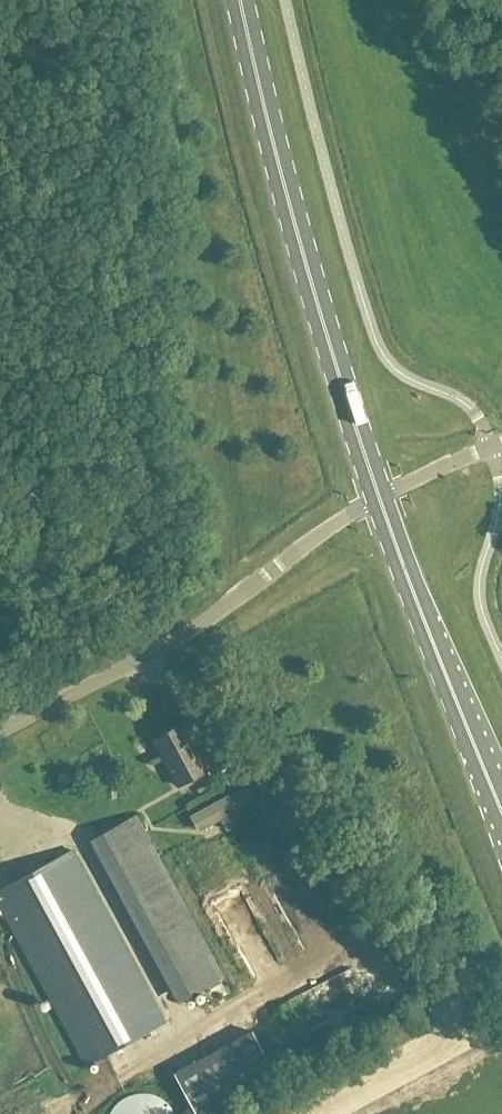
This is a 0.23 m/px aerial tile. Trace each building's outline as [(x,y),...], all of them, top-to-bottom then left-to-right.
[(183,724),(154,740),(179,786),(207,770),(212,777),(228,768),(213,740),(197,749),(183,724)] [(253,781),(195,814),(204,829),(224,818),(230,829),(268,807),(253,781)] [(4,912),(88,1066),(166,1023),(72,850),(0,890),(0,914),(4,912)] [(173,1074),(195,1113),(198,1113),(274,1073),(252,1032),(173,1074)]
